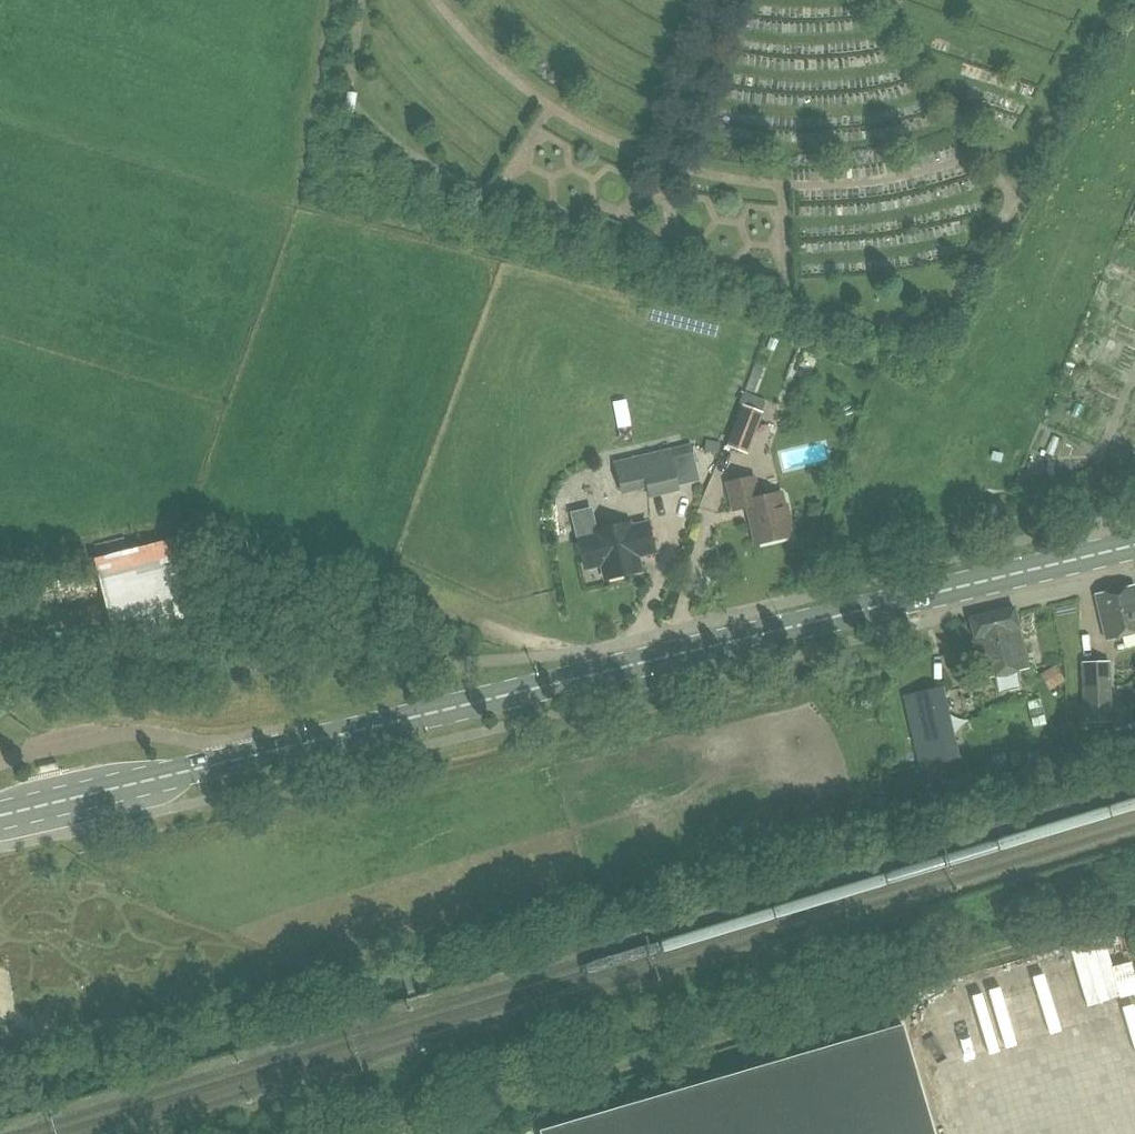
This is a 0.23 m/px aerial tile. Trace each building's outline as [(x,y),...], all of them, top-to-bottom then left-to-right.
[(727,447),(746,454),(762,412),(743,405),(727,447)] [(692,449),(670,454),(677,483),(699,478),(692,449)] [(669,450),(615,463),(622,492),(647,487),(649,496),(678,489),(677,483),(670,454),(669,450)] [(790,537),(787,525),(790,518),(788,507),(783,506),(780,493),(764,497),(758,493),(754,477),(727,484),(733,511),(748,507),(757,544),(790,537)] [(594,532),(598,531),(593,506),(571,511),(578,540),(595,536),(594,532)] [(598,531),(594,532),(595,536),(578,540),(585,568),(602,564),(606,579),(640,571),(637,556),(654,552),(647,524),(630,528),(629,524),(598,531)] [(190,534),(97,555),(117,645),(210,624),(190,534)] [(1106,640),(1134,634),(1134,586),(1096,595),(1106,640)] [(970,618),(985,679),(1029,668),(1015,607),(970,618)] [(1113,722),(1111,660),(1081,662),(1084,723),(1113,722)] [(962,758),(944,683),(909,691),(928,766),(962,758)] [(904,1024),(540,1130),(541,1133),(936,1133),(904,1024)] [(1111,1037),(1100,1040),(1113,1087),(1124,1085),(1111,1037)]
